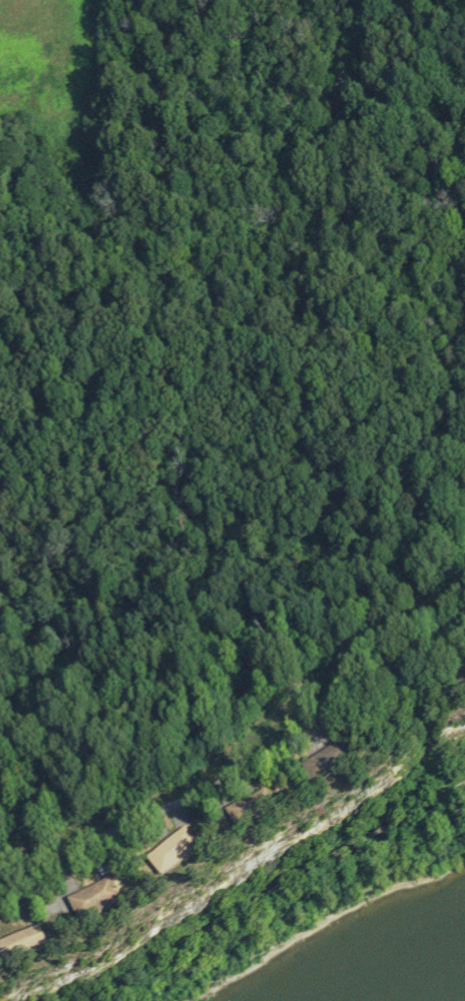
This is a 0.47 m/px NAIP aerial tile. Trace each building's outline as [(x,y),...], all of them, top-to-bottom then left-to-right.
[(313,769),(328,795),(370,771),(354,744),(313,769)] [(278,790),(237,813),(251,837),(291,815),(278,790)] [(159,856),(173,882),(217,858),(202,832),(159,856)] [(79,899),(90,926),(135,907),(124,881),(79,899)] [(63,954),(52,929),(7,948),(18,973),(63,954)]
